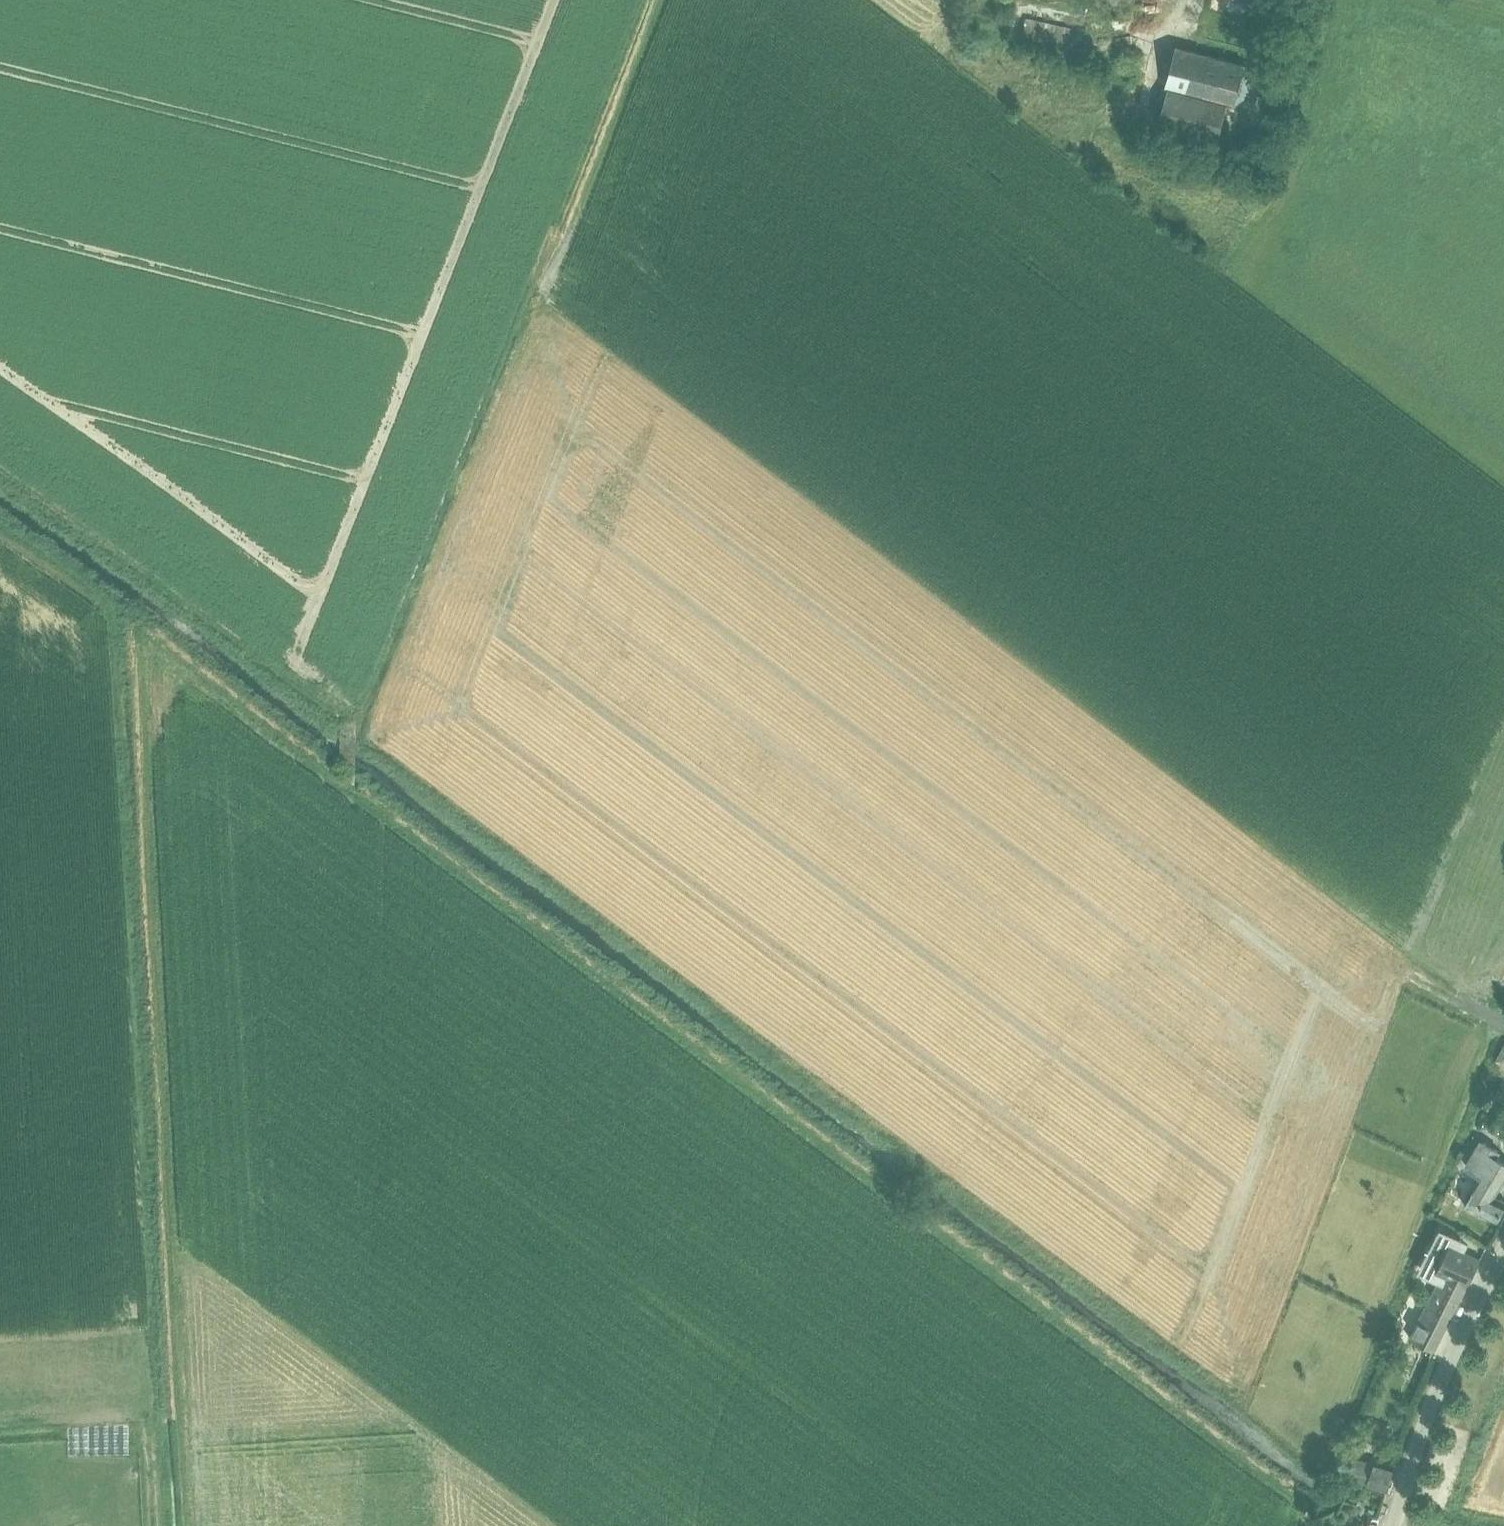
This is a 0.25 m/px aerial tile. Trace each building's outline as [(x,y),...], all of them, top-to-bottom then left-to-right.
[(1263,0),(1238,0),(1248,2),(1246,9),(1261,13),(1263,0)] [(1027,17),(1022,36),(1066,45),(1070,27),(1027,17)] [(1217,143),(1228,103),(1233,104),(1256,107),(1265,71),(1177,49),(1168,88),(1171,89),(1161,129),(1217,143)] [(1496,1219),(1503,1206),(1503,1200),(1495,1195),(1503,1179),(1503,1159),(1497,1154),(1500,1149),(1485,1140),(1470,1165),(1482,1172),(1475,1184),(1477,1185),(1466,1202),(1496,1219)] [(1435,1350),(1464,1292),(1459,1290),(1463,1283),(1467,1286),(1481,1258),(1475,1254),(1467,1269),(1451,1260),(1462,1239),(1461,1238),(1457,1245),(1436,1235),(1421,1264),(1423,1265),(1424,1261),(1438,1268),(1436,1272),(1442,1275),(1411,1338),(1435,1350)] [(1394,1470),(1375,1463),(1373,1466),(1355,1459),(1349,1476),(1387,1490),(1394,1470)]
